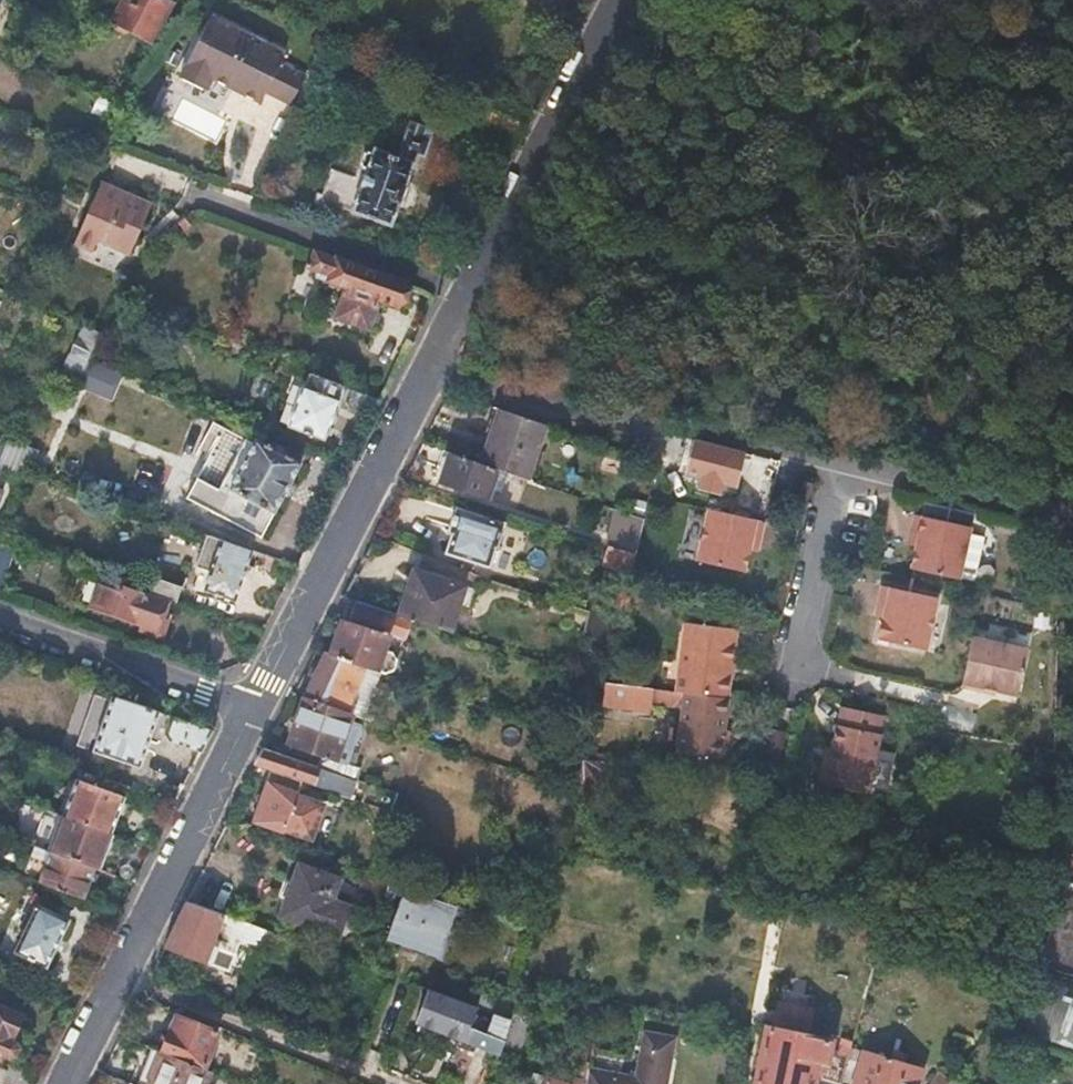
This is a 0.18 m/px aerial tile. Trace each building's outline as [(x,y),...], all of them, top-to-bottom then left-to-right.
[(163,0),(127,0),(115,21),(154,43),(173,5),(163,0)] [(217,20),(192,82),(220,94),(224,83),(292,108),(311,57),(217,20)] [(117,114),(122,102),(103,93),(97,104),(117,114)] [(441,133),(420,124),(407,155),(385,148),(382,152),(374,152),(370,162),(373,168),(376,168),(360,210),(397,224),(407,200),(411,202),(416,189),(412,187),(425,154),(432,158),(441,133)] [(101,180),(77,240),(93,247),(97,235),(131,249),(151,202),(101,180)] [(318,251),(313,264),(336,274),(338,282),(354,286),(353,291),(349,291),(339,316),(369,329),(382,305),(378,302),(380,297),(398,306),(402,303),(405,304),(410,302),(413,297),(414,295),(412,291),(411,289),(409,284),(318,251)] [(110,385),(117,367),(94,357),(104,332),(105,331),(84,322),(67,363),(85,370),(85,372),(110,385)] [(336,399),(342,384),(316,373),(310,389),(307,387),(291,425),(326,440),(340,402),(336,399)] [(352,409),(375,418),(384,402),(352,388),(347,399),(352,409)] [(524,478),(541,424),(495,409),(478,462),(497,469),(507,472),(524,478)] [(16,471),(27,442),(5,434),(0,446),(0,465),(16,471)] [(302,464),(259,440),(218,511),(260,537),(302,464)] [(738,487),(745,454),(694,441),(687,474),(738,487)] [(478,462),(472,460),(462,489),(488,498),(491,487),(497,469),(478,462)] [(497,469),(491,487),(500,490),(507,472),(497,469)] [(809,483),(805,504),(816,506),(821,486),(809,483)] [(448,532),(452,533),(446,551),(487,564),(501,524),(456,509),(448,532)] [(766,524),(710,510),(698,561),(745,572),(750,551),(753,537),(762,539),(766,524)] [(615,511),(606,544),(636,554),(644,521),(615,511)] [(928,538),(923,557),(920,571),(968,583),(980,531),(923,517),(918,536),(928,538)] [(236,601),(253,551),(211,535),(205,551),(209,553),(203,570),(212,574),(206,590),(236,601)] [(914,555),(923,557),(928,538),(918,536),(914,555)] [(753,537),(750,551),(759,553),(762,539),(753,537)] [(15,564),(20,550),(3,544),(0,551),(0,559),(15,564)] [(636,554),(606,544),(601,562),(631,571),(636,554)] [(436,561),(419,554),(415,569),(470,587),(475,574),(436,561)] [(3,597),(15,564),(0,559),(0,596),(3,597)] [(413,568),(397,613),(410,617),(448,630),(452,628),(459,604),(467,606),(473,588),(470,587),(415,569),(413,568)] [(152,594),(177,603),(182,590),(158,579),(152,594)] [(161,622),(167,604),(102,583),(94,608),(143,625),(147,618),(161,622)] [(890,588),(886,606),(895,609),(891,629),(888,642),(934,653),(946,602),(890,588)] [(397,613),(350,598),(344,617),(340,619),(336,634),(329,654),(364,666),(384,672),(391,670),(394,667),(395,662),(395,655),(392,650),(383,648),(388,634),(403,639),(410,617),(397,613)] [(895,609),(886,606),(881,627),(891,629),(895,609)] [(620,622),(588,612),(581,633),(614,643),(620,622)] [(684,623),(674,691),(725,697),(728,675),(723,674),(726,658),(730,657),(734,628),(684,623)] [(970,697),(986,701),(988,693),(1008,698),(1022,700),(1033,654),(981,641),(970,697)] [(329,654),(323,653),(311,680),(303,697),(348,712),(364,666),(329,654)] [(599,703),(630,707),(630,706),(646,709),(646,710),(648,710),(649,701),(680,706),(674,751),(718,757),(726,698),(725,697),(674,691),(605,682),(601,696),(599,703)] [(75,746),(140,769),(161,716),(95,692),(75,746)] [(988,693),(986,701),(1007,707),(1008,698),(988,693)] [(348,712),(303,697),(288,747),(319,757),(317,765),(319,766),(357,778),(360,767),(348,762),(353,744),(356,741),(360,735),(360,723),(350,719),(351,713),(348,712)] [(825,764),(821,764),(817,782),(867,794),(881,733),(878,732),(882,714),(841,704),(837,722),(833,722),(828,748),(825,764)] [(201,753),(211,734),(170,719),(164,734),(167,742),(201,753)] [(317,765),(265,748),(261,756),(257,766),(272,771),(304,781),(349,796),(350,791),(330,783),(332,777),(318,773),(319,766),(317,765)] [(602,767),(603,760),(588,758),(582,758),(575,780),(583,782),(585,774),(592,768),(602,767)] [(304,781),(272,771),(254,820),(285,831),(304,781)] [(62,817),(112,835),(125,798),(76,780),(62,817)] [(370,781),(361,797),(388,811),(396,794),(370,781)] [(92,868),(99,871),(112,835),(62,817),(49,853),(92,868)] [(38,882),(80,897),(92,868),(49,853),(38,882)] [(322,932),(340,881),(299,868),(281,918),(322,932)] [(457,907),(407,889),(388,941),(437,959),(457,907)] [(344,959),(188,902),(175,928),(174,929),(165,948),(249,979),(260,951),(338,981),(344,959)] [(38,906),(18,954),(46,965),(65,918),(38,906)] [(890,969),(894,957),(877,951),(877,955),(874,965),(890,969)] [(1046,974),(1025,1041),(1072,1056),(1072,983),(1046,974)] [(473,1009),(427,992),(417,1023),(495,1054),(499,1051),(513,1008),(480,996),(473,1009)] [(1,1054),(8,1056),(14,1053),(16,1047),(12,1043),(7,1041),(18,1016),(0,1008),(0,1057),(1,1054)] [(513,1008),(499,1051),(515,1056),(532,1015),(513,1008)] [(178,1016),(165,1049),(205,1065),(219,1033),(178,1016)] [(808,1025),(772,1017),(770,1029),(767,1031),(756,1083),(763,1083),(812,1083),(817,1062),(826,1063),(822,1079),(840,1083),(848,1055),(827,1049),(830,1043),(805,1037),(808,1025)] [(587,1083),(661,1083),(669,1035),(641,1030),(633,1064),(629,1064),(625,1078),(604,1072),(607,1061),(623,1063),(624,1051),(593,1049),(587,1083)] [(593,1049),(593,1045),(581,1042),(574,1080),(554,1074),(552,1078),(535,1073),(532,1083),(587,1083),(593,1049)] [(137,1083),(208,1083),(212,1072),(152,1048),(137,1083)] [(850,1048),(848,1055),(840,1083),(919,1083),(923,1073),(850,1048)] [(39,1076),(10,1067),(4,1083),(35,1083),(39,1076)]
